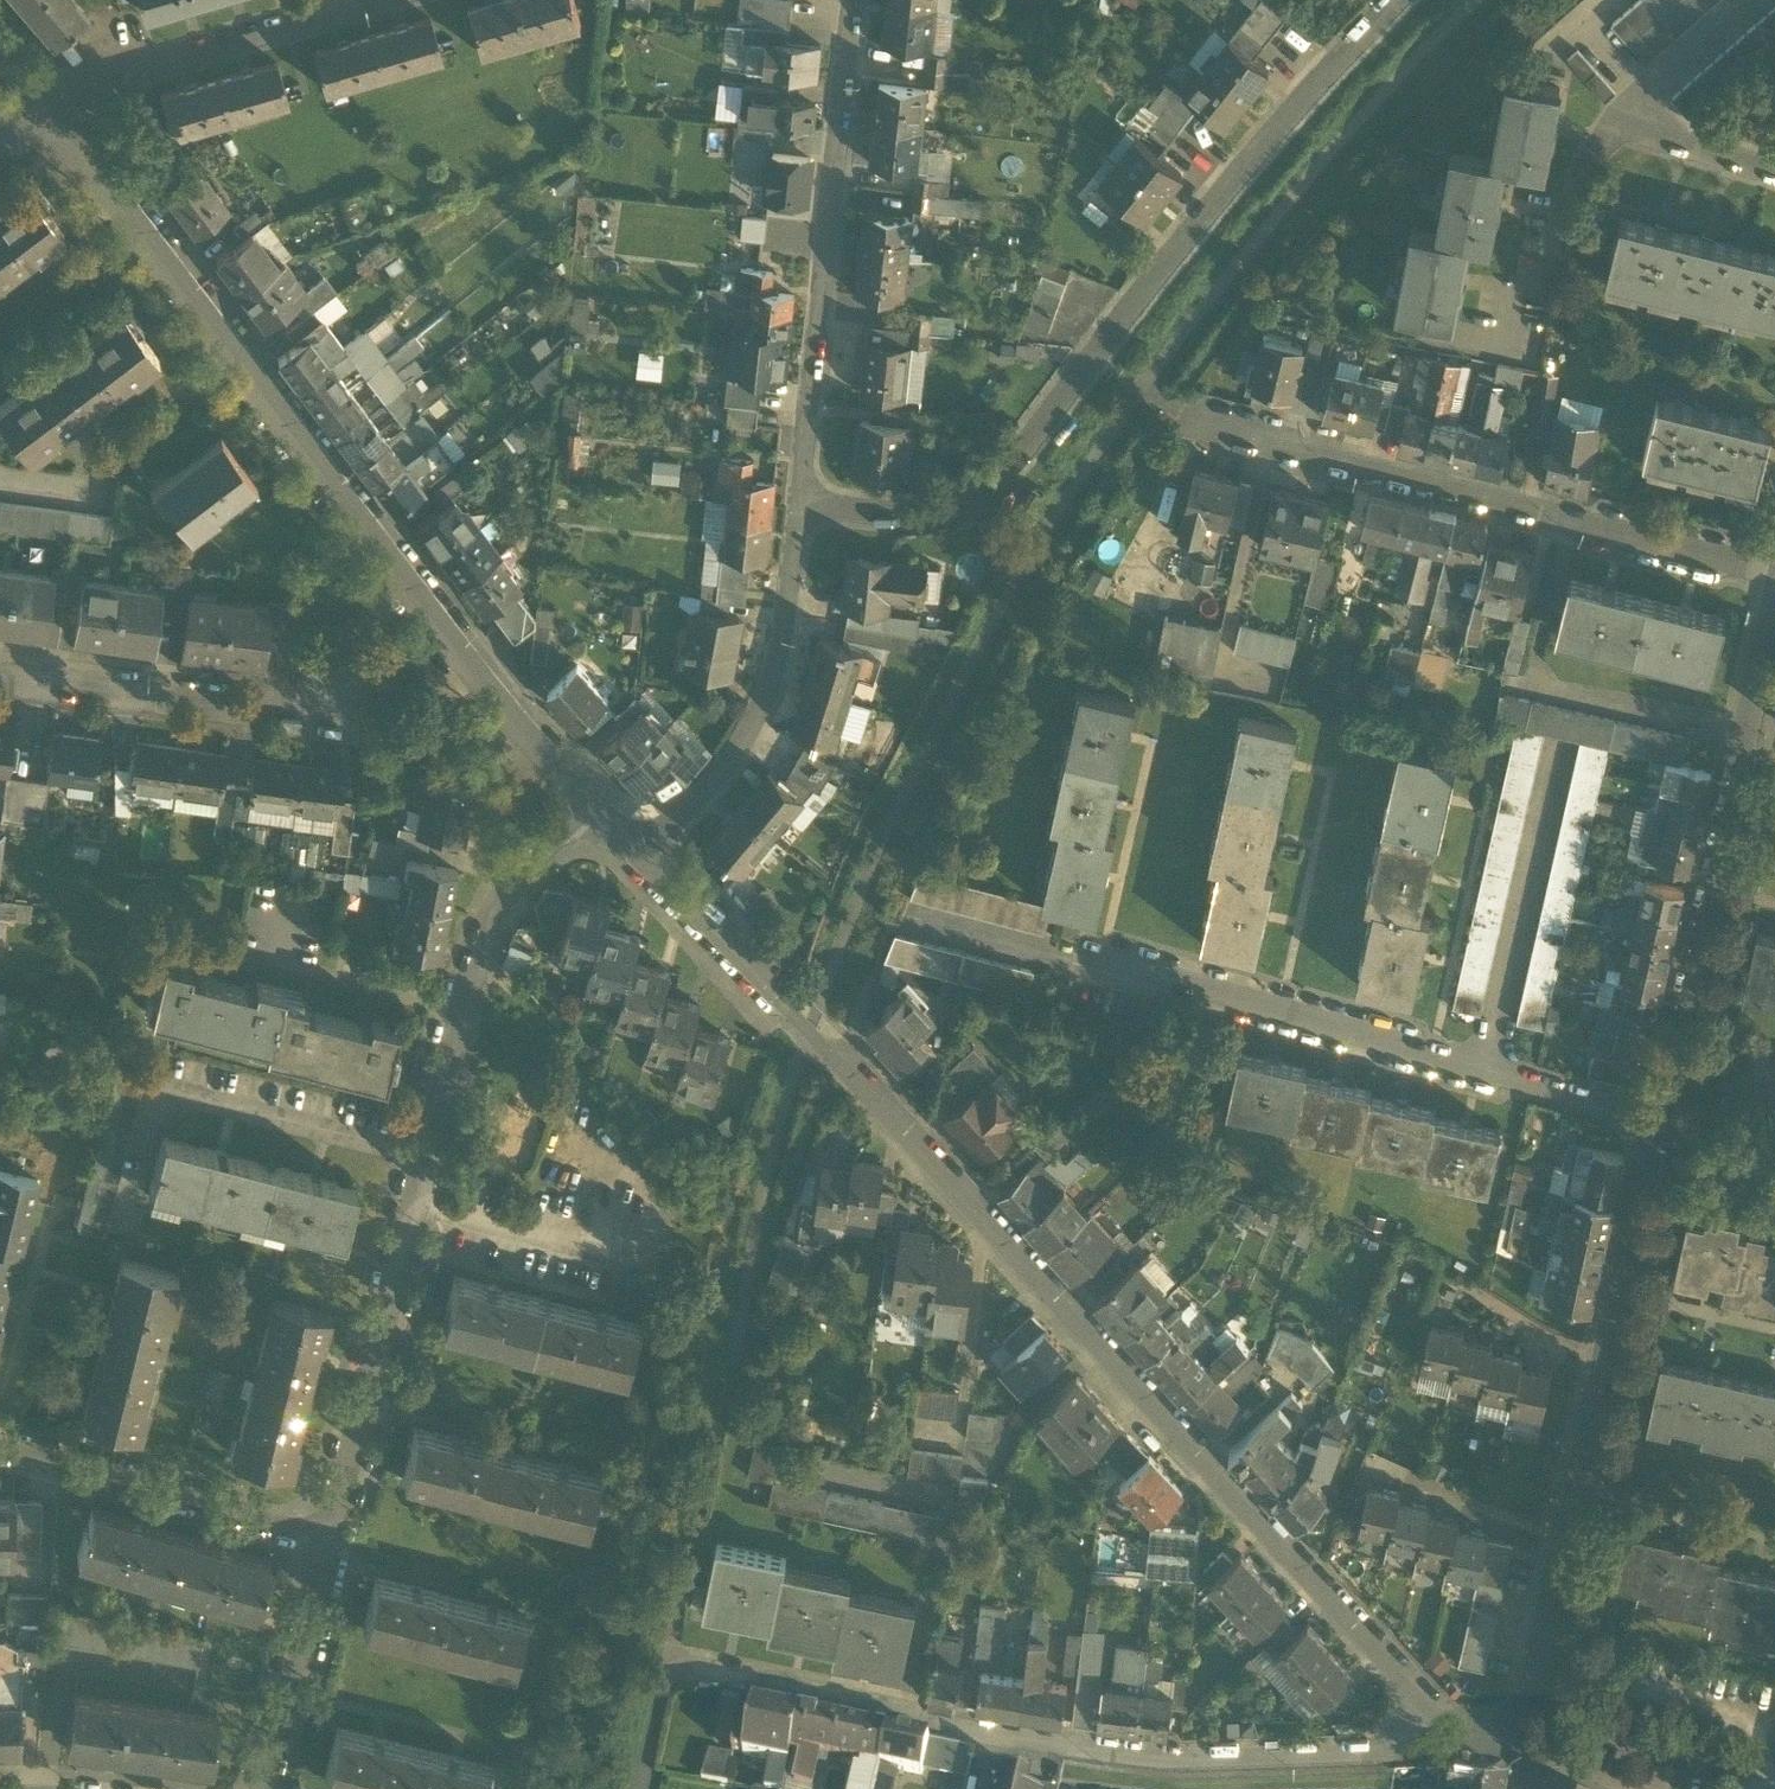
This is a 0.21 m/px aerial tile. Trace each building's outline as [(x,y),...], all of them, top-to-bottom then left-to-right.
[(55,44),(87,16),(74,0),(17,0),(55,44)] [(143,12),(184,0),(140,0),(143,12)] [(479,52),(581,23),(575,0),(494,0),(467,8),(479,52)] [(749,25),(787,29),(790,29),(793,0),(752,0),(749,25)] [(1240,26),(1264,46),(1287,18),(1265,0),(1261,0),(1240,26)] [(1556,21),(1567,11),(1557,0),(1538,0),(1556,21)] [(1567,11),(1578,2),(1576,0),(1557,0),(1567,11)] [(1661,15),(1647,0),(1639,0),(1633,5),(1650,25),(1661,15)] [(1661,15),(1671,6),(1666,0),(1647,0),(1661,15)] [(1700,17),(1685,0),(1678,0),(1671,6),(1689,26),(1700,17)] [(1710,8),(1704,0),(1685,0),(1700,17),(1710,8)] [(924,47),(928,7),(888,3),(884,43),(924,47)] [(1639,34),(1650,25),(1633,5),(1622,15),(1639,34)] [(1678,36),(1689,26),(1671,6),(1661,15),(1678,36)] [(930,48),(935,8),(928,7),(924,47),(930,48)] [(1527,10),(1517,19),(1535,40),(1546,30),(1527,10)] [(1757,23),(1774,42),(1774,41),(1774,22),(1768,14),(1757,23)] [(1629,43),(1639,34),(1622,15),(1612,24),(1629,43)] [(1667,45),(1678,36),(1661,15),(1650,25),(1667,45)] [(313,52),(324,90),(441,56),(430,18),(313,52)] [(1524,49),(1535,40),(1517,19),(1506,28),(1524,49)] [(1757,23),(1746,33),(1763,52),(1774,42),(1757,23)] [(785,43),(787,29),(749,25),(744,24),(743,40),(750,41),(765,42),(765,41),(785,43)] [(1657,54),(1667,45),(1650,25),(1639,34),(1657,54)] [(1254,58),(1264,46),(1240,26),(1230,38),(1254,58)] [(1746,33),(1736,42),(1752,61),(1763,52),(1746,33)] [(1647,63),(1657,54),(1639,34),(1629,43),(1647,63)] [(1230,38),(1204,71),(1242,102),(1269,70),(1254,58),(1230,38)] [(761,72),(818,78),(821,47),(785,43),(765,41),(765,42),(750,41),(747,70),(761,72)] [(1736,42),(1725,51),(1742,71),(1752,61),(1736,42)] [(1568,60),(1586,80),(1597,70),(1578,49),(1567,59),(1568,60)] [(1725,51),(1714,61),(1731,80),(1742,71),(1725,51)] [(928,52),(927,67),(955,70),(957,55),(928,52)] [(1714,61),(1703,70),(1720,89),(1731,80),(1714,61)] [(160,96),(171,134),(288,100),(277,62),(160,96)] [(958,71),(955,70),(927,67),(925,82),(956,86),(958,71)] [(1616,92),(1597,70),(1586,80),(1605,101),(1616,92)] [(1703,70),(1693,80),(1710,99),(1720,89),(1703,70)] [(956,86),(968,87),(970,72),(958,71),(956,86)] [(1224,125),(1242,102),(1204,71),(1185,94),(1224,125)] [(1507,77),(1491,158),(1505,161),(1545,169),(1551,135),(1553,136),(1556,121),(1554,121),(1560,87),(1507,77)] [(1693,80),(1682,89),(1699,108),(1710,99),(1693,80)] [(879,83),(875,123),(915,128),(920,88),(879,83)] [(745,98),(777,102),(777,101),(779,88),(747,84),(745,98)] [(915,128),(921,128),(926,88),(920,88),(915,128)] [(1689,117),(1699,108),(1682,89),(1672,98),(1689,117)] [(739,117),(739,119),(813,127),(816,105),(777,101),(777,102),(745,98),(742,117),(739,117)] [(1166,99),(1156,111),(1182,133),(1192,120),(1166,99)] [(1173,144),(1182,133),(1156,111),(1146,123),(1173,144)] [(871,163),(911,168),(913,146),(915,128),(875,123),(871,163)] [(921,128),(915,128),(913,146),(919,146),(921,128)] [(1118,160),(1123,164),(1162,196),(1181,173),(1136,138),(1118,160)] [(919,146),(913,146),(911,168),(926,170),(929,147),(919,146)] [(1441,208),(1436,232),(1469,238),(1490,242),(1496,209),(1498,209),(1501,195),(1499,195),(1505,161),(1491,158),(1452,151),(1444,192),(1441,208)] [(810,158),(773,154),(771,168),(767,168),(765,185),(769,186),(768,200),(804,204),(810,158)] [(158,181),(195,231),(227,207),(189,157),(158,181)] [(1144,219),(1162,196),(1123,164),(1104,187),(1132,209),(1144,219)] [(934,194),(948,195),(949,180),(915,176),(913,191),(934,194)] [(0,209),(0,283),(19,269),(14,264),(34,249),(37,252),(63,233),(42,206),(48,202),(34,184),(0,209)] [(854,186),(853,201),(879,201),(880,187),(854,186)] [(1093,202),(1120,224),(1132,209),(1104,187),(1093,202)] [(1418,203),(1441,208),(1444,192),(1421,187),(1418,203)] [(911,207),(932,209),(934,194),(913,191),(911,207)] [(233,226),(241,237),(250,231),(263,222),(254,210),(233,226)] [(865,212),(861,252),(901,257),(906,217),(865,212)] [(744,215),(742,227),(766,230),(768,218),(744,215)] [(1606,273),(1734,305),(1749,248),(1621,216),(1606,273)] [(906,217),(901,257),(907,257),(912,217),(906,217)] [(765,242),(766,230),(742,227),(741,240),(765,242)] [(1463,272),(1469,238),(1436,232),(1412,227),(1396,308),(1454,319),(1460,286),(1462,286),(1465,272),(1463,272)] [(283,259),(276,265),(250,231),(241,237),(215,257),(241,291),(265,322),(295,299),(301,294),(300,293),(289,278),(294,274),(283,259)] [(1749,248),(1734,305),(1774,315),(1774,254),(1749,248)] [(897,297),(901,257),(861,252),(857,293),(897,297)] [(903,298),(907,257),(901,257),(897,297),(903,298)] [(738,290),(753,292),(755,270),(741,268),(738,290)] [(753,292),(750,311),(791,316),(794,295),(771,292),(773,272),(755,270),(753,292)] [(1024,325),(1047,333),(1066,282),(1042,274),(1024,325)] [(323,323),(312,308),(335,291),(323,275),(300,293),(301,294),(295,299),(306,313),(285,329),(296,344),(308,335),(323,323)] [(704,306),(730,309),(732,292),(706,289),(704,306)] [(572,330),(586,332),(590,300),(575,298),(572,330)] [(129,308),(59,360),(95,408),(113,394),(109,388),(129,373),(131,377),(157,358),(137,331),(142,326),(129,308)] [(792,316),(791,316),(750,311),(735,309),(729,373),(729,374),(762,377),(785,380),(789,346),(775,345),(776,336),(790,337),(792,316)] [(888,310),(886,325),(910,328),(912,313),(888,310)] [(910,328),(931,330),(932,315),(912,313),(910,328)] [(323,323),(308,335),(327,359),(342,347),(323,323)] [(931,330),(910,328),(886,325),(884,343),(903,346),(903,348),(910,349),(911,344),(929,346),(931,330)] [(1307,352),(1319,355),(1326,329),(1313,327),(1307,352)] [(351,357),(365,376),(379,365),(384,361),(362,332),(343,347),(351,357)] [(296,383),(327,359),(308,335),(296,344),(278,359),(296,383)] [(1247,383),(1290,394),(1295,376),(1298,376),(1301,364),(1298,363),(1303,346),(1267,337),(1259,365),(1252,363),(1247,383)] [(1037,342),(1000,339),(998,355),(1035,358),(1037,342)] [(862,392),(905,396),(905,394),(898,393),(903,348),(903,346),(884,343),(868,341),(862,392)] [(342,347),(327,359),(334,370),(351,357),(343,347),(342,347)] [(658,374),(658,348),(634,348),(634,373),(658,374)] [(1433,417),(1440,388),(1447,360),(1421,355),(1414,383),(1424,386),(1417,413),(1433,417)] [(1335,370),(1360,376),(1363,363),(1339,357),(1335,370)] [(1480,368),(1468,426),(1482,429),(1492,390),(1499,363),(1473,358),(1471,366),(1480,368)] [(296,383),(318,412),(349,388),(334,370),(327,359),(296,383)] [(95,408),(59,360),(0,405),(0,429),(2,432),(8,428),(28,454),(55,435),(52,431),(72,416),(76,422),(95,408)] [(1459,363),(1447,360),(1440,388),(1453,391),(1459,363)] [(1471,366),(1459,363),(1453,391),(1446,421),(1457,423),(1471,366)] [(1496,395),(1502,396),(1505,383),(1515,385),(1519,367),(1499,363),(1492,390),(1497,391),(1496,395)] [(365,376),(383,400),(397,389),(379,365),(365,376)] [(1335,370),(1333,379),(1330,393),(1324,413),(1348,419),(1360,376),(1335,370)] [(1538,384),(1536,400),(1551,402),(1556,373),(1539,371),(1538,384)] [(725,404),(729,404),(759,407),(762,377),(729,374),(729,373),(728,373),(725,404)] [(1376,405),(1390,408),(1392,400),(1398,378),(1384,375),(1382,382),(1376,405)] [(1382,382),(1360,376),(1348,419),(1371,425),(1376,405),(1382,382)] [(1321,390),(1330,393),(1333,379),(1324,377),(1321,390)] [(1414,383),(1409,405),(1407,411),(1417,413),(1424,386),(1414,383)] [(564,406),(581,407),(583,388),(565,387),(564,406)] [(318,412),(336,436),(367,412),(349,388),(318,412)] [(1440,388),(1433,417),(1446,421),(1453,391),(1440,388)] [(383,400),(402,424),(416,413),(397,389),(383,400)] [(1492,390),(1482,429),(1493,432),(1499,409),(1502,396),(1496,395),(1497,391),(1492,390)] [(1579,418),(1599,422),(1604,403),(1562,393),(1557,412),(1579,418)] [(1644,454),(1756,482),(1764,452),(1771,424),(1658,396),(1644,454)] [(1409,405),(1392,400),(1390,408),(1384,430),(1401,435),(1407,411),(1409,405)] [(1546,429),(1551,402),(1536,400),(1532,427),(1546,429)] [(756,426),(759,407),(729,404),(727,423),(756,426)] [(558,458),(578,461),(581,436),(578,436),(581,407),(564,406),(558,458)] [(905,426),(912,427),(914,410),(885,407),(884,421),(905,424),(905,426)] [(1513,413),(1499,409),(1493,432),(1507,436),(1513,413)] [(1398,445),(1425,452),(1433,417),(1417,413),(1407,411),(1401,435),(1398,445)] [(336,436),(354,460),(385,437),(367,412),(336,436)] [(417,412),(416,413),(402,424),(385,437),(403,461),(435,437),(436,436),(417,412)] [(1545,483),(1585,494),(1596,438),(1577,433),(1579,418),(1557,412),(1545,483)] [(1457,423),(1446,421),(1433,417),(1425,452),(1449,458),(1457,423)] [(854,472),(906,478),(909,455),(902,454),(905,426),(905,424),(884,421),(860,418),(854,472)] [(1599,422),(1579,418),(1577,433),(1596,438),(1599,422)] [(1468,426),(1457,423),(1449,458),(1473,465),(1482,429),(1468,426)] [(503,436),(512,447),(525,437),(517,426),(503,436)] [(1507,436),(1493,432),(1482,429),(1473,465),(1498,471),(1507,436)] [(155,485),(190,531),(215,512),(212,508),(252,478),(220,436),(155,485)] [(591,437),(581,436),(578,461),(588,462),(591,437)] [(372,484),(403,461),(385,437),(354,460),(372,484)] [(435,437),(403,461),(422,486),(454,462),(435,437)] [(1512,474),(1526,478),(1530,450),(1518,447),(1512,474)] [(652,480),(680,483),(682,459),(654,457),(652,480)] [(720,478),(732,480),(734,459),(722,457),(720,478)] [(753,460),(734,459),(732,480),(729,499),(730,499),(772,504),(774,483),(750,481),(753,460)] [(391,510),(422,486),(403,461),(372,484),(391,510)] [(1194,468),(1184,510),(1208,516),(1228,521),(1228,520),(1238,480),(1238,479),(1194,468)] [(440,497),(443,501),(466,483),(463,481),(456,471),(434,489),(440,497)] [(703,476),(683,474),(681,494),(701,496),(703,476)] [(732,480),(720,478),(714,478),(712,498),(729,499),(732,480)] [(1228,520),(1245,524),(1253,483),(1238,480),(1228,520)] [(1042,494),(1031,487),(1020,504),(1032,511),(1042,494)] [(1260,543),(1316,557),(1329,502),(1274,489),(1260,543)] [(1362,529),(1394,537),(1403,502),(1371,493),(1362,529)] [(708,536),(722,538),(725,539),(730,499),(729,499),(712,498),(707,497),(703,536),(708,536)] [(440,554),(444,552),(475,528),(452,498),(417,524),(440,554)] [(772,504),(730,499),(725,539),(722,538),(720,557),(722,557),(750,560),(766,562),(773,504),(772,504)] [(0,501),(0,527),(24,531),(28,504),(0,501)] [(1382,588),(1408,594),(1430,509),(1403,502),(1394,537),(1408,540),(1406,549),(1401,569),(1387,566),(1382,588)] [(70,510),(28,504),(24,531),(67,536),(70,510)] [(1009,519),(999,505),(977,520),(987,534),(1009,519)] [(1436,548),(1446,550),(1455,515),(1430,509),(1408,594),(1422,598),(1423,598),(1436,548)] [(112,515),(70,510),(67,536),(109,542),(112,515)] [(1202,538),(1208,516),(1184,510),(1178,532),(1202,538)] [(1488,523),(1455,515),(1446,550),(1436,591),(1448,595),(1452,596),(1461,561),(1455,559),(1456,555),(1478,560),(1488,523)] [(478,526),(475,528),(444,552),(464,578),(495,555),(498,552),(478,526)] [(722,538),(708,536),(703,580),(704,580),(719,582),(722,557),(720,557),(722,538)] [(1362,560),(1382,566),(1388,543),(1368,538),(1362,560)] [(1470,617),(1483,620),(1487,602),(1520,610),(1534,553),(1489,542),(1470,617)] [(1392,546),(1387,566),(1401,569),(1406,549),(1392,546)] [(440,554),(460,581),(464,578),(444,552),(440,554)] [(518,585),(495,555),(464,578),(460,581),(484,611),(518,585)] [(850,608),(887,612),(889,594),(918,598),(918,595),(922,564),(893,561),(850,556),(845,608),(850,608)] [(719,584),(747,587),(750,560),(722,557),(719,582),(719,584)] [(1338,562),(1316,557),(1313,570),(1335,575),(1338,562)] [(1210,582),(1214,564),(1196,560),(1192,578),(1210,582)] [(922,564),(918,595),(939,598),(943,566),(922,564)] [(1111,577),(1095,568),(1086,584),(1102,593),(1111,577)] [(5,628),(13,571),(0,569),(0,627),(5,628)] [(50,598),(64,600),(68,571),(51,569),(51,576),(53,576),(50,598)] [(1305,601),(1333,607),(1336,592),(1331,591),(1335,575),(1313,570),(1305,601)] [(51,576),(13,571),(5,628),(45,633),(50,598),(53,576),(51,576)] [(84,573),(68,571),(64,600),(78,602),(81,580),(83,580),(84,573)] [(1556,629),(1634,649),(1648,596),(1570,576),(1556,629)] [(73,637),(113,642),(121,585),(83,580),(81,580),(78,602),(73,637)] [(702,596),(717,599),(719,584),(719,582),(704,580),(702,596)] [(158,613),(172,615),(176,586),(160,584),(160,590),(161,591),(158,613)] [(731,601),(746,604),(747,587),(719,584),(717,599),(731,601)] [(160,590),(121,585),(113,642),(153,648),(158,613),(161,591),(160,590)] [(192,589),(176,586),(172,615),(186,616),(189,595),(191,595),(192,589)] [(1448,595),(1436,591),(1430,617),(1442,620),(1448,595)] [(699,610),(702,596),(681,592),(679,604),(689,610),(698,611),(698,610),(699,610)] [(181,651),(221,657),(229,600),(191,595),(189,595),(186,616),(181,651)] [(699,610),(728,615),(731,601),(717,599),(702,596),(699,610)] [(1725,616),(1648,596),(1634,649),(1712,669),(1725,616)] [(495,614),(504,627),(527,610),(518,597),(495,614)] [(266,627),(280,629),(284,601),(268,599),(267,605),(269,606),(266,627)] [(267,605),(229,600),(221,657),(261,662),(266,627),(269,606),(267,605)] [(646,603),(625,600),(622,626),(643,628),(646,603)] [(850,608),(847,622),(885,629),(888,613),(887,612),(850,608)] [(534,618),(527,610),(504,627),(514,639),(533,625),(533,624),(534,618)] [(687,645),(686,650),(697,653),(694,668),(687,667),(687,669),(731,678),(736,654),(733,653),(740,617),(728,615),(699,610),(698,610),(698,611),(697,612),(701,613),(699,627),(695,627),(691,646),(687,645)] [(534,624),(551,626),(552,612),(536,611),(535,618),(534,618),(533,624),(534,624)] [(885,629),(908,634),(918,636),(919,622),(920,616),(888,613),(885,629)] [(1213,671),(1222,627),(1165,615),(1163,628),(1156,659),(1195,667),(1213,671)] [(1502,669),(1518,672),(1531,618),(1517,615),(1502,669)] [(1466,638),(1478,640),(1483,620),(1470,617),(1466,638)] [(908,634),(885,629),(847,622),(844,637),(885,645),(905,649),(908,634)] [(935,624),(919,622),(918,636),(923,637),(952,643),(955,628),(935,624)] [(530,658),(547,660),(551,626),(534,624),(530,658)] [(1234,651),(1290,664),(1296,637),(1241,624),(1234,651)] [(1156,659),(1163,628),(1149,626),(1143,657),(1156,659)] [(923,637),(918,636),(908,634),(905,649),(919,652),(923,637)] [(806,684),(806,685),(849,698),(857,673),(875,678),(882,656),(843,644),(821,637),(815,657),(816,657),(808,685),(806,684)] [(843,644),(882,656),(885,645),(844,637),(843,644)] [(1382,674),(1413,683),(1421,651),(1391,643),(1382,674)] [(1421,651),(1413,683),(1441,690),(1450,654),(1422,647),(1421,651)] [(678,666),(687,667),(694,668),(697,653),(686,650),(681,649),(678,666)] [(578,724),(582,721),(604,701),(608,697),(578,664),(548,691),(578,724)] [(1195,667),(1191,686),(1209,690),(1213,671),(1195,667)] [(835,744),(849,698),(806,685),(806,686),(807,687),(793,731),(835,744)] [(646,710),(662,728),(675,717),(648,686),(637,696),(648,709),(646,710)] [(1066,757),(1070,758),(1120,769),(1135,702),(1081,690),(1080,692),(1084,693),(1079,713),(1076,712),(1071,735),(1074,736),(1070,756),(1066,756),(1066,757)] [(1521,727),(1526,728),(1532,700),(1500,693),(1497,721),(1521,727)] [(615,716),(625,726),(644,708),(646,710),(648,709),(637,696),(615,716)] [(1609,747),(1616,719),(1532,700),(1526,728),(1546,732),(1581,741),(1609,747)] [(613,711),(604,701),(582,721),(591,731),(613,711)] [(604,745),(622,765),(662,728),(646,710),(644,708),(625,726),(604,745)] [(685,740),(697,753),(707,744),(680,713),(675,717),(662,728),(678,746),(685,740)] [(1241,741),(1246,719),(1242,718),(1237,740),(1241,741)] [(1236,763),(1231,785),(1281,797),(1296,730),(1246,719),(1241,741),(1237,740),(1232,762),(1236,763)] [(1687,736),(1616,719),(1609,747),(1652,757),(1680,764),(1687,736)] [(7,771),(13,727),(0,725),(0,770),(7,771)] [(1453,1008),(1479,1014),(1546,732),(1526,728),(1521,727),(1453,1008)] [(678,746),(662,728),(622,765),(639,785),(665,761),(680,748),(678,746)] [(46,774),(94,781),(100,738),(52,731),(46,774)] [(1074,736),(1071,735),(1066,756),(1070,756),(1074,736)] [(665,761),(676,772),(697,753),(685,740),(678,746),(680,748),(665,761)] [(133,784),(174,789),(180,747),(135,741),(131,766),(129,783),(133,784)] [(1517,1022),(1545,1029),(1548,1017),(1551,1003),(1609,747),(1581,741),(1517,1022)] [(697,753),(676,772),(685,783),(708,758),(713,751),(707,744),(697,753)] [(180,747),(174,789),(218,795),(220,796),(222,782),(225,753),(180,747)] [(804,747),(797,760),(828,778),(835,764),(804,747)] [(1387,809),(1384,826),(1437,838),(1455,760),(1401,748),(1398,764),(1403,766),(1399,781),(1394,779),(1391,794),(1396,795),(1393,810),(1387,809)] [(336,811),(339,812),(341,798),(343,783),(337,782),(339,768),(299,763),(254,757),(248,799),(293,805),(336,811)] [(1070,758),(1066,757),(1061,778),(1065,779),(1070,758)] [(1645,782),(1674,788),(1680,764),(1652,757),(1645,782)] [(1105,835),(1120,769),(1070,758),(1065,779),(1061,778),(1056,801),(1059,801),(1055,823),(1052,822),(1051,823),(1060,825),(1105,835)] [(820,791),(828,778),(797,760),(789,773),(814,787),(820,791)] [(1236,763),(1232,762),(1227,784),(1231,785),(1236,763)] [(114,810),(129,812),(133,784),(129,783),(131,766),(114,764),(114,810)] [(1398,764),(1394,779),(1399,781),(1403,766),(1398,764)] [(1680,764),(1674,788),(1705,795),(1711,771),(1680,764)] [(429,830),(462,837),(473,781),(417,770),(412,794),(421,796),(414,827),(429,830)] [(757,789),(740,808),(770,833),(786,813),(790,816),(804,799),(784,782),(770,770),(755,787),(757,789)] [(784,782),(804,799),(814,787),(789,773),(784,782)] [(19,819),(21,819),(26,778),(6,775),(1,817),(19,819)] [(47,780),(26,778),(21,819),(41,822),(47,780)] [(213,831),(229,833),(236,783),(222,782),(220,796),(218,795),(216,813),(213,831)] [(1264,874),(1281,797),(1231,785),(1227,784),(1223,801),(1229,802),(1225,817),(1219,816),(1216,830),(1222,831),(1219,847),(1213,846),(1209,862),(1219,864),(1264,874)] [(828,797),(820,791),(814,787),(804,799),(790,816),(803,827),(828,797)] [(1674,788),(1669,813),(1699,819),(1705,795),(1674,788)] [(216,813),(218,795),(174,789),(172,807),(216,813)] [(1391,794),(1387,809),(1393,810),(1396,795),(1391,794)] [(331,849),(347,851),(350,830),(354,799),(341,798),(339,812),(336,811),(331,849)] [(1229,802),(1223,801),(1219,816),(1225,817),(1229,802)] [(754,851),(770,833),(740,808),(739,807),(725,824),(726,824),(710,844),(743,872),(758,854),(754,851)] [(1650,809),(1645,833),(1664,837),(1669,813),(1650,809)] [(1669,813),(1664,837),(1694,843),(1699,819),(1669,813)] [(18,834),(19,819),(1,817),(0,817),(0,831),(1,831),(18,834)] [(1115,837),(1105,835),(1060,825),(1057,842),(1062,843),(1058,858),(1053,857),(1050,870),(1055,872),(1052,887),(1046,886),(1042,903),(1044,904),(1052,905),(1086,913),(1097,916),(1115,837)] [(406,826),(403,841),(426,846),(429,830),(414,827),(406,826)] [(1366,903),(1375,905),(1420,915),(1437,838),(1384,826),(1380,843),(1385,844),(1382,858),(1377,857),(1373,871),(1379,872),(1375,888),(1370,886),(1366,903)] [(1222,831),(1216,830),(1213,846),(1219,847),(1222,831)] [(1658,861),(1664,837),(1645,833),(1642,844),(1648,845),(1645,858),(1658,861)] [(399,856),(403,841),(371,834),(368,849),(399,856)] [(1688,868),(1694,843),(1664,837),(1658,861),(1688,868)] [(1062,843),(1057,842),(1053,857),(1058,858),(1062,843)] [(1380,843),(1377,857),(1382,858),(1385,844),(1380,843)] [(412,875),(408,897),(447,905),(455,868),(407,858),(404,874),(412,875)] [(1273,876),(1264,874),(1219,864),(1216,881),(1222,882),(1218,897),(1212,896),(1209,910),(1215,911),(1211,927),(1205,925),(1201,943),(1255,955),(1273,876)] [(1055,872),(1050,870),(1046,886),(1052,887),(1055,872)] [(910,899),(1045,933),(1052,905),(1044,904),(1042,903),(920,871),(910,899)] [(1373,871),(1370,886),(1375,888),(1379,872),(1373,871)] [(342,885),(358,888),(360,875),(344,872),(342,885)] [(360,872),(360,875),(358,888),(397,895),(400,879),(360,872)] [(1625,874),(1621,889),(1643,895),(1646,879),(1625,874)] [(1643,895),(1640,906),(1678,914),(1684,887),(1646,879),(1643,895)] [(1222,882),(1216,881),(1212,896),(1218,897),(1222,882)] [(542,926),(564,932),(575,895),(545,886),(535,898),(532,903),(542,926)] [(742,910),(753,922),(778,900),(766,888),(742,910)] [(1640,906),(1643,895),(1621,889),(1618,901),(1640,906)] [(559,949),(595,960),(604,928),(611,905),(575,895),(564,932),(559,949)] [(15,916),(17,899),(10,899),(0,897),(0,914),(15,916)] [(440,942),(447,905),(408,897),(403,918),(396,916),(392,932),(440,942)] [(1428,917),(1420,915),(1375,905),(1371,921),(1377,923),(1374,938),(1368,936),(1365,951),(1371,952),(1367,967),(1361,966),(1357,984),(1411,996),(1428,917)] [(1640,906),(1634,931),(1672,940),(1678,914),(1640,906)] [(1215,911),(1209,910),(1205,925),(1211,927),(1215,911)] [(1371,921),(1368,936),(1374,938),(1377,923),(1371,921)] [(1629,956),(1634,931),(1613,927),(1608,952),(1629,956)] [(588,983),(625,994),(634,961),(640,939),(604,928),(595,960),(588,983)] [(1634,931),(1629,956),(1666,965),(1672,940),(1634,931)] [(1757,933),(1744,991),(1774,998),(1774,937),(1757,933)] [(959,980),(1028,997),(1035,970),(895,934),(885,960),(959,980)] [(1365,951),(1361,966),(1367,967),(1371,952),(1365,951)] [(150,1010),(266,1039),(267,1039),(279,993),(280,993),(282,986),(255,979),(254,986),(188,970),(190,963),(163,956),(150,1010)] [(1629,956),(1623,982),(1623,983),(1630,985),(1630,984),(1660,991),(1666,965),(1629,956)] [(618,1016),(655,1026),(664,994),(670,971),(634,961),(625,994),(618,1016)] [(1602,1003),(1610,1005),(1615,981),(1604,978),(1598,1002),(1602,1003)] [(1625,1008),(1630,985),(1623,983),(1615,981),(1610,1005),(1625,1008)] [(1660,991),(1630,984),(1630,985),(1625,1008),(1655,1015),(1660,991)] [(879,1038),(903,1063),(906,1059),(927,1040),(920,1032),(935,1017),(908,988),(884,1011),(887,1015),(874,1027),(881,1036),(879,1038)] [(305,999),(280,993),(279,993),(267,1039),(266,1039),(264,1046),(383,1076),(396,1022),(370,1016),(368,1022),(303,1006),(305,999)] [(648,1048),(685,1059),(694,1027),(700,1004),(664,994),(655,1026),(648,1048)] [(1548,1017),(1558,1019),(1561,1005),(1551,1003),(1548,1017)] [(1596,1028),(1605,1029),(1610,1005),(1602,1003),(1596,1028)] [(1605,1029),(1619,1032),(1625,1008),(1610,1005),(1605,1029)] [(1655,1015),(1625,1008),(1619,1032),(1649,1039),(1655,1015)] [(731,1037),(694,1027),(685,1059),(678,1082),(715,1092),(731,1037)] [(1602,1054),(1614,1057),(1619,1032),(1605,1029),(1600,1053),(1602,1054)] [(1649,1039),(1619,1032),(1614,1057),(1628,1060),(1644,1063),(1649,1039)] [(906,1059),(916,1069),(937,1050),(927,1040),(906,1059)] [(950,1066),(974,1092),(992,1075),(993,1077),(999,1071),(974,1044),(950,1066)] [(1274,1112),(1295,1117),(1304,1074),(1306,1067),(1239,1052),(1228,1103),(1251,1108),(1250,1111),(1273,1116),(1274,1112)] [(1624,1078),(1628,1060),(1614,1057),(1602,1054),(1597,1073),(1624,1078)] [(1370,1088),(1304,1074),(1295,1117),(1294,1121),(1293,1124),(1316,1129),(1315,1133),(1337,1137),(1338,1134),(1359,1138),(1369,1095),(1370,1088)] [(948,1115),(982,1153),(1026,1113),(993,1077),(992,1075),(974,1092),(948,1115)] [(1435,1109),(1369,1095),(1359,1138),(1358,1142),(1358,1145),(1380,1150),(1379,1153),(1402,1159),(1403,1155),(1424,1159),(1433,1116),(1435,1109)] [(1251,1108),(1228,1103),(1227,1106),(1250,1111),(1251,1108)] [(1274,1112),(1273,1116),(1294,1121),(1295,1117),(1274,1112)] [(1035,1143),(1047,1155),(1077,1128),(1065,1115),(1035,1143)] [(1501,1131),(1433,1116),(1424,1159),(1423,1163),(1422,1166),(1444,1171),(1443,1175),(1466,1180),(1467,1176),(1490,1181),(1501,1131)] [(1316,1129),(1293,1124),(1293,1128),(1315,1133),(1316,1129)] [(150,1185),(261,1213),(273,1162),(163,1134),(150,1185)] [(1338,1134),(1337,1137),(1358,1142),(1359,1138),(1338,1134)] [(1569,1168),(1588,1172),(1594,1148),(1568,1142),(1563,1166),(1569,1168)] [(121,1165),(125,1151),(97,1144),(94,1158),(121,1165)] [(1380,1150),(1358,1145),(1357,1148),(1379,1153),(1380,1150)] [(1594,1147),(1594,1148),(1588,1172),(1618,1179),(1624,1155),(1624,1154),(1594,1147)] [(1403,1155),(1402,1159),(1423,1163),(1424,1159),(1403,1155)] [(1041,1157),(1029,1169),(1053,1195),(1065,1185),(1065,1184),(1041,1157)] [(118,1178),(121,1165),(94,1158),(91,1171),(118,1178)] [(847,1212),(848,1206),(854,1163),(824,1159),(818,1200),(817,1208),(821,1208),(847,1212)] [(854,1159),(854,1163),(848,1206),(879,1210),(885,1163),(854,1159)] [(356,1183),(273,1162),(261,1213),(343,1234),(356,1183)] [(1550,1187),(1564,1191),(1569,1168),(1563,1166),(1554,1164),(1549,1187),(1550,1187)] [(1444,1171),(1422,1166),(1421,1170),(1443,1175),(1444,1171)] [(1588,1172),(1569,1168),(1564,1191),(1576,1194),(1583,1196),(1588,1172)] [(1024,1222),(1053,1195),(1029,1169),(1000,1195),(1024,1222)] [(16,1251),(20,1252),(38,1181),(0,1171),(0,1313),(16,1251)] [(115,1191),(118,1178),(91,1171),(87,1185),(115,1191)] [(1618,1179),(1588,1172),(1583,1196),(1613,1203),(1618,1179)] [(1467,1176),(1466,1180),(1489,1185),(1490,1181),(1467,1176)] [(111,1205),(115,1191),(87,1185),(84,1198),(111,1205)] [(1024,1222),(1048,1248),(1086,1213),(1088,1210),(1065,1185),(1053,1195),(1024,1222)] [(1543,1214),(1558,1218),(1564,1191),(1550,1187),(1543,1214)] [(1558,1218),(1570,1220),(1576,1194),(1564,1191),(1558,1218)] [(1576,1194),(1570,1220),(1607,1228),(1613,1203),(1583,1196),(1576,1194)] [(108,1218),(111,1205),(84,1198),(81,1211),(108,1218)] [(804,1227),(818,1229),(821,1208),(817,1208),(818,1200),(808,1199),(804,1227)] [(886,1252),(900,1254),(904,1225),(908,1226),(910,1208),(893,1206),(891,1218),(886,1252)] [(1763,1238),(1765,1229),(1738,1223),(1740,1211),(1718,1206),(1717,1211),(1706,1209),(1705,1213),(1687,1209),(1675,1262),(1678,1263),(1692,1266),(1690,1273),(1707,1277),(1711,1260),(1727,1264),(1723,1282),(1738,1286),(1736,1293),(1772,1301),(1774,1293),(1774,1241),(1763,1238)] [(104,1231),(108,1218),(81,1211),(77,1225),(104,1231)] [(1109,1239),(1086,1213),(1048,1248),(1073,1274),(1081,1266),(1110,1240),(1109,1239)] [(1570,1220),(1558,1218),(1553,1242),(1564,1245),(1570,1220)] [(1602,1254),(1607,1228),(1570,1220),(1564,1245),(1602,1254)] [(895,1291),(932,1296),(939,1240),(932,1239),(932,1235),(928,1228),(908,1226),(904,1225),(900,1254),(895,1291)] [(1081,1266),(1093,1279),(1116,1258),(1128,1246),(1116,1233),(1109,1239),(1110,1240),(1081,1266)] [(954,1242),(939,1240),(932,1296),(929,1316),(964,1321),(972,1263),(965,1255),(956,1254),(957,1246),(954,1242)] [(1564,1245),(1553,1242),(1547,1268),(1559,1271),(1564,1245)] [(1596,1279),(1602,1254),(1564,1245),(1559,1271),(1596,1279)] [(121,1257),(102,1336),(151,1349),(155,1331),(162,1332),(167,1309),(161,1308),(165,1292),(171,1294),(177,1271),(121,1257)] [(1127,1270),(1116,1258),(1093,1279),(1104,1291),(1127,1270)] [(1095,1299),(1126,1334),(1155,1307),(1167,1297),(1135,1262),(1127,1270),(1104,1291),(1095,1299)] [(1692,1266),(1678,1263),(1676,1270),(1690,1273),(1692,1266)] [(1559,1271),(1547,1268),(1541,1295),(1553,1298),(1559,1271)] [(1590,1306),(1596,1279),(1559,1271),(1553,1298),(1590,1306)] [(645,1322),(549,1298),(454,1274),(441,1326),(536,1350),(632,1374),(645,1322)] [(1738,1286),(1723,1282),(1721,1289),(1736,1293),(1738,1286)] [(161,1308),(167,1309),(171,1294),(165,1292),(161,1308)] [(1167,1297),(1155,1307),(1164,1317),(1178,1304),(1169,1295),(1167,1297)] [(273,1296),(253,1375),(303,1387),(315,1340),(320,1341),(328,1310),(273,1296)] [(1126,1334),(1146,1356),(1175,1329),(1164,1317),(1155,1307),(1126,1334)] [(1035,1311),(1003,1340),(1015,1352),(1046,1324),(1035,1311)] [(1422,1364),(1454,1371),(1462,1334),(1463,1327),(1432,1320),(1422,1364)] [(1066,1346),(1046,1324),(1015,1352),(1002,1364),(1022,1386),(1066,1346)] [(1291,1362),(1311,1385),(1332,1367),(1305,1335),(1277,1325),(1270,1342),(1266,1352),(1291,1362)] [(1146,1356),(1166,1378),(1195,1351),(1175,1329),(1146,1356)] [(151,1349),(152,1349),(157,1350),(162,1332),(155,1331),(151,1349)] [(1452,1378),(1483,1385),(1491,1348),(1492,1341),(1462,1334),(1454,1371),(1452,1378)] [(152,1349),(151,1349),(102,1336),(82,1416),(137,1430),(145,1398),(140,1397),(152,1349)] [(1209,1367),(1216,1374),(1246,1346),(1237,1336),(1213,1359),(1215,1362),(1209,1367)] [(1002,1364),(1015,1352),(1003,1340),(990,1352),(1002,1364)] [(1253,1353),(1246,1346),(1216,1374),(1213,1377),(1217,1381),(1225,1379),(1253,1353)] [(1483,1385),(1481,1392),(1512,1399),(1520,1362),(1522,1355),(1491,1348),(1483,1385)] [(1166,1378),(1187,1401),(1213,1377),(1216,1374),(1209,1367),(1195,1351),(1166,1378)] [(1705,1433),(1723,1437),(1736,1378),(1662,1361),(1649,1420),(1669,1424),(1667,1431),(1669,1431),(1670,1425),(1693,1430),(1694,1423),(1703,1425),(1701,1432),(1700,1439),(1703,1439),(1705,1433)] [(1552,1369),(1520,1362),(1512,1399),(1510,1406),(1542,1413),(1552,1369)] [(1066,1445),(1079,1458),(1097,1441),(1117,1422),(1119,1421),(1076,1374),(1035,1413),(1037,1415),(1041,1411),(1053,1424),(1049,1428),(1065,1446),(1066,1445)] [(291,1435),(303,1387),(253,1375),(233,1453),(289,1467),(296,1436),(291,1435)] [(1217,1381),(1213,1377),(1187,1401),(1213,1430),(1216,1427),(1238,1408),(1239,1407),(1217,1381)] [(1736,1378),(1723,1437),(1741,1441),(1740,1448),(1742,1448),(1743,1441),(1745,1435),(1754,1437),(1753,1444),(1774,1449),(1773,1454),(1774,1455),(1774,1387),(1736,1378)] [(917,1410),(957,1416),(961,1390),(920,1384),(917,1410)] [(1279,1403),(1289,1414),(1302,1402),(1292,1392),(1279,1403)] [(1510,1406),(1512,1399),(1481,1392),(1477,1410),(1508,1417),(1510,1406)] [(1230,1448),(1273,1496),(1310,1463),(1320,1439),(1306,1432),(1304,1437),(1296,1455),(1275,1432),(1291,1416),(1289,1414),(1279,1403),(1230,1448)] [(966,1436),(998,1440),(1002,1413),(970,1408),(966,1436)] [(1216,1427),(1225,1437),(1239,1424),(1246,1417),(1238,1408),(1216,1427)] [(1037,1415),(1049,1428),(1053,1424),(1041,1411),(1037,1415)] [(1324,1426),(1320,1439),(1310,1463),(1273,1496),(1296,1521),(1314,1504),(1328,1492),(1314,1477),(1325,1468),(1327,1468),(1346,1422),(1329,1415),(1324,1426)] [(1306,1432),(1320,1439),(1324,1426),(1319,1420),(1306,1432)] [(1669,1424),(1649,1420),(1648,1426),(1667,1431),(1669,1424)] [(1097,1441),(1107,1453),(1128,1434),(1117,1422),(1097,1441)] [(1694,1423),(1693,1430),(1701,1432),(1703,1425),(1694,1423)] [(608,1473),(511,1449),(416,1425),(403,1476),(498,1500),(595,1525),(608,1473)] [(1705,1433),(1703,1439),(1722,1443),(1723,1437),(1705,1433)] [(1107,1453),(1116,1461),(1136,1442),(1128,1434),(1107,1453)] [(1745,1435),(1743,1441),(1753,1444),(1754,1437),(1745,1435)] [(1723,1437),(1722,1443),(1740,1448),(1741,1441),(1723,1437)] [(1149,1455),(1136,1442),(1116,1461),(1128,1475),(1149,1455)] [(908,1472),(961,1479),(964,1453),(912,1445),(908,1472)] [(1121,1482),(1154,1516),(1182,1489),(1150,1454),(1149,1455),(1128,1475),(1121,1482)] [(768,1504),(823,1516),(829,1488),(776,1476),(775,1476),(774,1478),(768,1504)] [(990,1483),(961,1479),(958,1501),(986,1507),(990,1483)] [(1359,1527),(1390,1534),(1399,1497),(1400,1490),(1369,1483),(1359,1527)] [(823,1516),(879,1528),(885,1500),(829,1488),(823,1516)] [(0,1494),(0,1550),(11,1550),(13,1502),(13,1498),(14,1494),(0,1494)] [(1429,1504),(1399,1497),(1390,1534),(1389,1541),(1419,1548),(1428,1511),(1429,1504)] [(37,1554),(42,1554),(44,1499),(13,1498),(13,1502),(11,1550),(11,1553),(37,1554)] [(940,1512),(885,1500),(879,1528),(934,1540),(940,1512)] [(1296,1521),(1306,1532),(1324,1515),(1314,1504),(1296,1521)] [(77,1554),(257,1608),(270,1563),(91,1508),(77,1554)] [(1458,1518),(1428,1511),(1419,1548),(1418,1555),(1448,1562),(1457,1525),(1458,1518)] [(1488,1532),(1457,1525),(1448,1562),(1447,1569),(1478,1576),(1481,1566),(1484,1553),(1487,1539),(1488,1532)] [(1146,1573),(1194,1577),(1198,1529),(1150,1526),(1146,1573)] [(1689,1601),(1708,1605),(1717,1566),(1719,1557),(1703,1554),(1704,1548),(1625,1530),(1614,1576),(1640,1582),(1639,1587),(1667,1593),(1664,1607),(1687,1612),(1689,1601)] [(1487,1539),(1484,1553),(1509,1558),(1512,1544),(1487,1539)] [(705,1607),(772,1622),(784,1566),(786,1557),(718,1543),(705,1607)] [(1204,1567),(1213,1578),(1233,1560),(1223,1549),(1204,1567)] [(1208,1583),(1232,1607),(1264,1577),(1241,1552),(1233,1560),(1213,1578),(1208,1583)] [(1506,1572),(1509,1558),(1484,1553),(1481,1566),(1506,1572)] [(770,1631),(837,1645),(849,1589),(850,1580),(784,1566),(772,1622),(770,1631)] [(1503,1586),(1506,1572),(1481,1566),(1478,1576),(1477,1580),(1503,1586)] [(1717,1566),(1708,1605),(1706,1616),(1705,1618),(1730,1624),(1728,1635),(1751,1641),(1753,1629),(1764,1632),(1761,1643),(1765,1644),(1767,1632),(1774,1634),(1774,1579),(1717,1566)] [(533,1615),(455,1595),(376,1576),(363,1627),(442,1647),(520,1666),(533,1615)] [(1640,1582),(1614,1576),(1610,1595),(1664,1607),(1667,1593),(1639,1587),(1640,1582)] [(1288,1602),(1264,1577),(1232,1607),(1256,1633),(1260,1628),(1279,1610),(1288,1602)] [(1500,1600),(1503,1586),(1477,1580),(1474,1594),(1500,1600)] [(918,1604),(849,1589),(837,1645),(835,1654),(904,1669),(918,1604)] [(9,1620),(47,1621),(49,1594),(10,1592),(7,1592),(6,1619),(9,1620)] [(1497,1614),(1500,1600),(1474,1594),(1471,1608),(1497,1614)] [(1689,1601),(1687,1612),(1706,1616),(1708,1605),(1689,1601)] [(973,1660),(1000,1664),(1007,1607),(981,1604),(973,1660)] [(1494,1628),(1497,1614),(1471,1608),(1468,1622),(1494,1628)] [(1260,1628),(1270,1638),(1289,1620),(1279,1610),(1260,1628)] [(1029,1640),(1035,1641),(1036,1636),(1037,1631),(1041,1630),(1042,1619),(1032,1618),(1029,1640)] [(1730,1624),(1705,1618),(1703,1630),(1728,1635),(1730,1624)] [(1299,1631),(1289,1620),(1270,1638),(1280,1649),(1299,1631)] [(1491,1642),(1494,1628),(1468,1622),(1465,1636),(1491,1642)] [(1276,1654),(1298,1678),(1331,1647),(1308,1623),(1299,1631),(1280,1649),(1276,1654)] [(1090,1725),(1097,1726),(1102,1685),(1099,1674),(1105,1630),(1084,1627),(1083,1631),(1101,1633),(1099,1648),(1092,1647),(1089,1672),(1096,1672),(1090,1725)] [(1753,1629),(1751,1641),(1761,1643),(1764,1632),(1753,1629)] [(927,1695),(956,1701),(963,1666),(959,1665),(965,1636),(941,1631),(927,1695)] [(1072,1722),(1090,1725),(1096,1672),(1089,1672),(1092,1647),(1099,1648),(1101,1633),(1083,1631),(1072,1722)] [(1765,1644),(1774,1646),(1774,1634),(1767,1632),(1765,1644)] [(1029,1640),(1024,1678),(1030,1680),(1038,1672),(1043,1637),(1036,1636),(1035,1641),(1029,1640)] [(1487,1656),(1491,1642),(1465,1636),(1462,1650),(1487,1656)] [(1592,1667),(1609,1671),(1615,1643),(1599,1639),(1592,1667)] [(20,1706),(21,1677),(23,1677),(22,1666),(16,1666),(16,1647),(1,1640),(0,1640),(0,1706),(20,1706)] [(1097,1726),(1136,1731),(1141,1697),(1146,1648),(1119,1645),(1113,1686),(1102,1685),(1097,1726)] [(23,1677),(43,1678),(45,1649),(16,1647),(16,1666),(22,1666),(23,1677)] [(1355,1673),(1331,1647),(1298,1678),(1322,1703),(1327,1699),(1346,1681),(1355,1673)] [(1484,1669),(1487,1656),(1462,1650),(1459,1664),(1484,1669)] [(956,1701),(968,1704),(972,1668),(963,1666),(956,1701)] [(977,1705),(1019,1713),(1024,1678),(982,1671),(977,1705)] [(1067,1686),(1030,1680),(1024,1678),(1019,1713),(1061,1720),(1067,1686)] [(1327,1699),(1336,1709),(1355,1691),(1346,1681),(1327,1699)] [(1149,1686),(1148,1698),(1159,1700),(1161,1687),(1149,1686)] [(66,1744),(211,1765),(218,1718),(73,1697),(66,1744)] [(1148,1698),(1141,1697),(1136,1731),(1155,1733),(1159,1700),(1148,1698)] [(788,1766),(792,1749),(799,1713),(754,1703),(754,1705),(743,1703),(734,1752),(744,1753),(744,1758),(773,1763),(788,1766)] [(20,1706),(0,1706),(0,1756),(20,1756),(20,1706)] [(835,1758),(843,1723),(799,1713),(792,1749),(800,1750),(798,1757),(802,1758),(795,1786),(809,1788),(812,1788),(819,1755),(835,1758)] [(835,1758),(843,1760),(851,1724),(843,1723),(835,1758)] [(843,1760),(868,1766),(880,1768),(880,1767),(888,1732),(851,1724),(843,1760)] [(416,1748),(338,1729),(325,1780),(362,1788),(490,1788),(495,1768),(416,1748)] [(888,1732),(880,1767),(886,1768),(922,1776),(923,1769),(929,1741),(888,1732)] [(923,1769),(968,1779),(974,1751),(929,1741),(923,1769)] [(701,1780),(729,1785),(734,1757),(710,1752),(701,1780)] [(788,1766),(773,1763),(768,1788),(784,1788),(788,1766)] [(880,1768),(868,1766),(867,1774),(857,1772),(854,1788),(875,1788),(880,1768)] [(886,1768),(880,1767),(880,1768),(875,1788),(890,1788),(893,1778),(886,1768)] [(1507,1783),(1501,1773),(1473,1768),(1460,1769),(1457,1788),(1507,1788),(1507,1783)] [(1460,1769),(1443,1770),(1440,1788),(1457,1788),(1460,1769)] [(1028,1778),(997,1771),(995,1781),(993,1788),(1026,1788),(1028,1778)] [(995,1781),(981,1778),(978,1788),(993,1788),(995,1781)]
